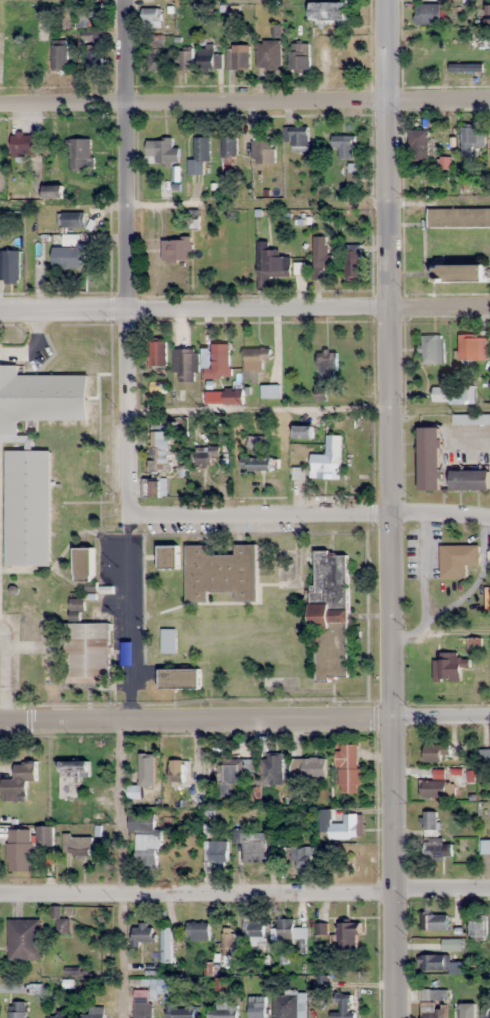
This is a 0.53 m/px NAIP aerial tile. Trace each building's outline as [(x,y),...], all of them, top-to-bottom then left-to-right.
[(348,2),(310,2),(310,20),(348,20),(348,2)] [(415,25),(440,25),(440,4),(415,4),(415,25)] [(102,5),(80,5),(80,26),(102,26),(102,5)] [(58,30),(75,30),(75,6),(58,6),(58,30)] [(161,8),(142,8),(142,26),(161,26),(161,8)] [(104,31),(81,31),(81,42),(104,42),(104,31)] [(148,70),(163,70),(163,36),(148,36),(148,70)] [(281,69),(281,41),(256,41),(256,69),(281,69)] [(289,70),(307,70),(307,43),(289,43),(289,70)] [(68,44),(52,44),(52,70),(68,70),(68,44)] [(249,69),(249,45),(229,44),(229,69),(249,69)] [(222,52),(214,52),(214,45),(198,45),(198,68),(222,68),(222,52)] [(104,48),(86,48),(86,70),(104,70),(104,48)] [(192,50),(179,50),(179,70),(192,70),(192,50)] [(450,63),(450,72),(483,72),(483,63),(450,63)] [(461,125),(461,157),(472,157),(472,147),(485,147),(485,125),(461,125)] [(288,149),(308,149),(308,126),(288,126),(288,149)] [(410,161),(428,161),(428,129),(410,129),(410,161)] [(12,157),(38,157),(38,134),(12,134),(12,157)] [(332,147),(338,147),(338,158),(354,158),(354,135),(332,135),(332,147)] [(209,161),(209,137),(193,137),(193,159),(188,159),(188,174),(203,174),(203,161),(209,161)] [(236,137),(222,137),(222,173),(236,173),(236,137)] [(252,137),(252,163),(275,163),(275,137),(252,137)] [(69,168),(92,168),(92,138),(69,138),(69,168)] [(153,161),(178,161),(178,147),(172,147),(172,139),(153,139),(153,161)] [(347,189),(357,189),(357,163),(347,163),(347,189)] [(44,198),(61,198),(61,187),(44,187),(44,198)] [(428,208),(428,227),(489,227),(489,208),(428,208)] [(85,212),(58,212),(58,227),(85,227),(85,212)] [(327,253),(327,235),(313,235),(313,278),(321,278),(321,267),(332,267),(332,253),(327,253)] [(163,238),(163,259),(190,259),(190,238),(163,238)] [(291,256),(280,256),(280,249),(269,249),(269,241),(257,241),(257,289),(267,289),(267,276),(290,277),(291,256)] [(360,245),(346,245),(346,278),(360,278),(360,245)] [(52,246),(52,268),(83,268),(83,246),(52,246)] [(20,250),(0,250),(0,282),(20,282),(20,250)] [(486,263),(435,263),(435,281),(486,281),(486,263)] [(421,364),(440,364),(440,335),(421,335),(421,364)] [(489,336),(458,336),(458,359),(489,359),(489,336)] [(166,366),(166,341),(149,341),(149,366),(166,366)] [(88,420),(88,375),(18,375),(18,365),(0,365),(0,343),(0,446),(8,446),(10,448),(7,451),(7,565),(50,565),(50,450),(32,450),(32,441),(10,420),(88,420)] [(204,368),(204,378),(230,378),(230,344),(212,344),(212,368),(204,368)] [(244,348),(244,382),(260,382),(260,359),(271,359),(271,348),(244,348)] [(197,349),(174,349),(174,380),(197,380),(197,349)] [(318,374),(338,374),(338,351),(318,351),(318,374)] [(279,396),(279,385),(261,385),(261,396),(279,396)] [(204,389),(204,405),(242,405),(242,389),(204,389)] [(453,415),(453,424),(489,424),(489,415),(453,415)] [(294,439),(312,439),(312,425),(294,425),(294,439)] [(439,490),(439,427),(419,427),(419,490),(439,490)] [(171,431),(152,431),(152,471),(171,471),(171,431)] [(310,479),(341,479),(341,435),(326,435),(326,455),(310,455),(310,479)] [(265,436),(246,436),(246,455),(243,455),(243,470),(274,470),(274,457),(265,457),(265,436)] [(196,450),(196,466),(217,466),(217,450),(196,450)] [(451,490),(489,490),(489,470),(451,470),(451,490)] [(151,496),(167,496),(167,480),(151,480),(151,496)] [(187,545),(187,602),(208,602),(208,592),(236,592),(236,601),(257,601),(257,545),(236,545),(236,555),(207,555),(207,545),(187,545)] [(179,546),(159,546),(159,568),(179,568),(179,546)] [(480,546),(440,546),(440,579),(466,579),(466,565),(480,565),(480,546)] [(348,553),(312,553),(312,629),(317,629),(317,679),(348,679),(348,553)] [(66,682),(110,682),(110,623),(66,623),(66,682)] [(176,653),(176,628),(161,628),(161,653),(176,653)] [(461,682),(461,668),(470,668),(470,655),(434,655),(434,682),(461,682)] [(200,669),(159,669),(159,687),(200,687),(200,669)] [(450,762),(450,743),(424,743),(424,762),(450,762)] [(359,744),(338,744),(338,793),(359,793),(359,744)] [(481,748),(481,767),(489,767),(489,748),(481,748)] [(283,756),(262,756),(262,784),(283,784),(283,756)] [(327,758),(292,758),(292,781),(327,781),(327,758)] [(244,759),(244,772),(255,773),(255,759),(244,759)] [(219,760),(219,794),(239,794),(239,760),(219,760)] [(80,776),(89,776),(89,761),(60,761),(60,797),(80,797),(80,776)] [(2,762),(2,801),(26,801),(26,781),(36,781),(36,763),(2,762)] [(190,788),(191,798),(201,797),(200,781),(189,781),(189,762),(169,762),(170,788),(190,788)] [(152,796),(152,763),(137,763),(137,796),(152,796)] [(420,798),(447,798),(447,781),(420,781),(420,798)] [(436,812),(424,812),(424,833),(436,833),(436,812)] [(156,813),(129,813),(129,830),(136,830),(136,868),(156,868),(156,813)] [(329,838),(357,838),(357,814),(343,814),(343,823),(329,823),(329,838)] [(54,826),(37,826),(37,848),(54,848),(54,826)] [(7,871),(31,871),(31,829),(7,829),(7,871)] [(241,833),(241,863),(266,863),(266,833),(241,833)] [(92,835),(63,835),(63,857),(92,857),(92,835)] [(444,838),(424,838),(424,859),(453,859),(453,844),(444,844),(444,838)] [(481,839),(481,854),(489,854),(489,839),(481,839)] [(227,841),(208,841),(208,865),(227,865),(227,841)] [(296,847),(296,870),(313,870),(313,847),(296,847)] [(448,914),(421,914),(421,930),(448,930),(448,914)] [(486,914),(469,914),(469,937),(486,937),(486,914)] [(245,917),(245,946),(264,946),(264,917),(245,917)] [(8,960),(41,960),(41,919),(8,919),(8,960)] [(277,919),(277,944),(306,944),(306,930),(294,930),(294,919),(277,919)] [(359,922),(338,922),(338,949),(359,949),(359,922)] [(131,925),(133,944),(155,942),(154,923),(131,925)] [(187,940),(209,940),(209,923),(187,923),(187,940)] [(316,936),(327,936),(327,923),(316,923),(316,936)] [(162,963),(171,963),(171,928),(162,928),(162,963)] [(222,933),(222,949),(236,949),(236,933),(222,933)] [(462,939),(441,939),(441,951),(462,951),(462,939)] [(420,970),(450,970),(450,955),(420,955),(420,970)] [(298,995),(274,995),(274,1017),(298,1017),(298,995)] [(354,995),(338,995),(338,1012),(330,1012),(330,1017),(354,1017),(354,995)] [(134,996),(134,1017),(152,1017),(152,996),(134,996)] [(249,996),(249,1017),(266,1017),(266,996),(249,996)] [(175,1001),(167,1001),(167,1017),(195,1017),(195,1008),(175,1008),(175,1001)] [(26,1002),(9,1002),(9,1017),(26,1017),(26,1002)] [(237,1002),(209,1002),(209,1017),(237,1017),(237,1002)] [(445,1008),(436,1008),(436,1002),(421,1002),(421,1017),(445,1017),(445,1008)] [(80,1014),(80,1017),(105,1017),(105,1007),(88,1007),(88,1014),(80,1014)] [(475,1007),(453,1007),(453,1017),(475,1017),(475,1007)]
